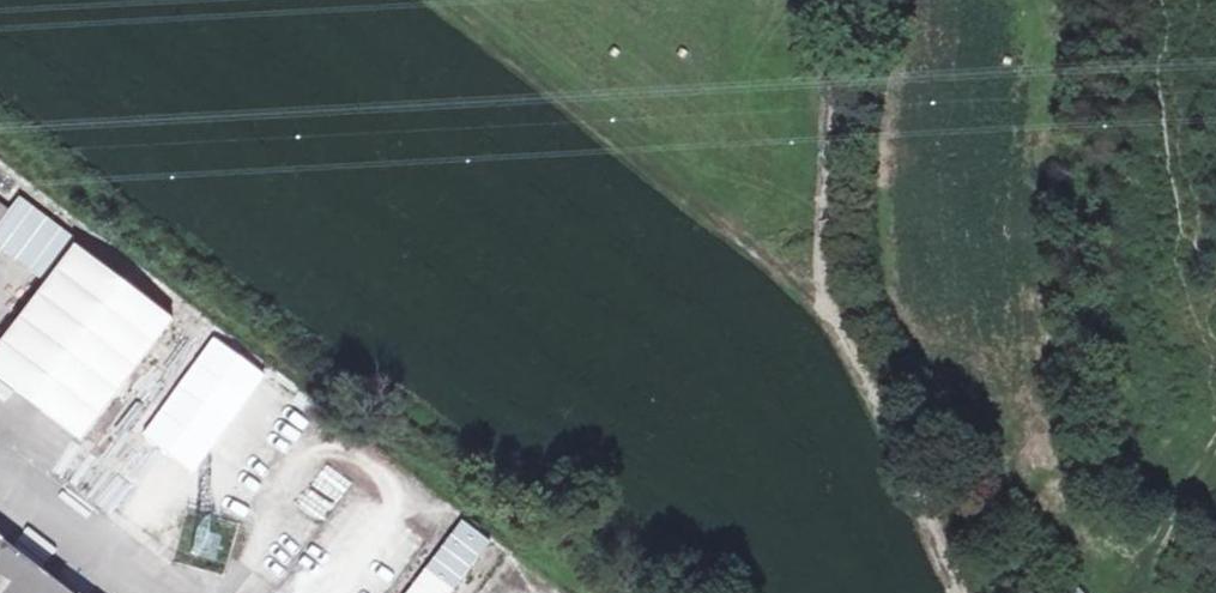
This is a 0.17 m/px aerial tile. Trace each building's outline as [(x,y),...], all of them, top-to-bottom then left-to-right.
[(173,314),(72,241),(0,340),(0,382),(81,440),(173,314)] [(489,539),(459,517),(403,592),(449,592),(489,539)] [(0,539),(0,592),(71,592),(0,539)]
